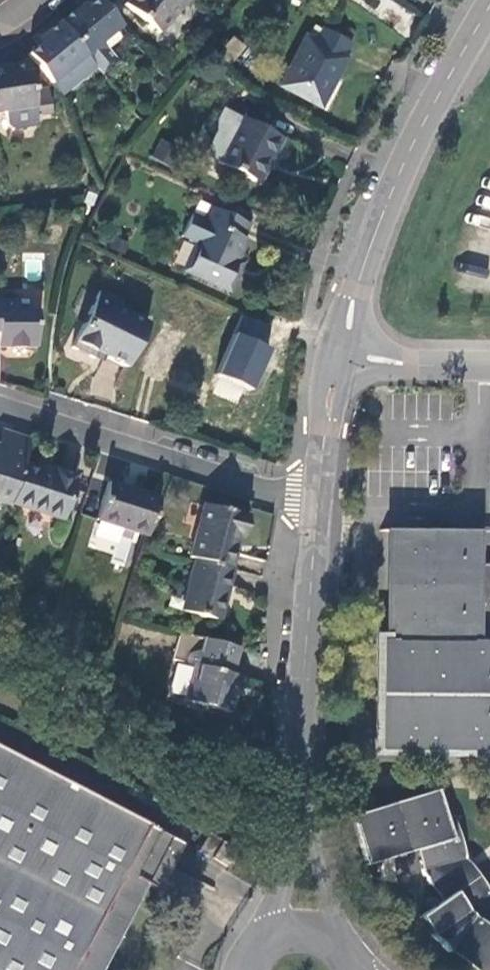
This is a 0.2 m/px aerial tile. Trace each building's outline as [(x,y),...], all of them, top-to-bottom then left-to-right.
[(57,21),(90,61),(114,41),(109,36),(120,28),(96,0),(92,0),(83,7),(80,2),(57,21)] [(123,4),(158,32),(185,0),(127,0),(123,4)] [(90,61),(57,21),(35,40),(38,44),(26,54),(50,84),(63,74),(68,79),(90,61)] [(312,43),(304,39),(279,87),(317,107),(349,44),(320,29),(312,43)] [(3,112),(5,127),(8,131),(13,134),(28,132),(33,123),(32,115),(35,115),(27,65),(0,69),(0,113),(3,112)] [(39,116),(50,116),(50,87),(40,86),(39,116)] [(218,163),(217,164),(253,182),(267,155),(272,157),(281,140),(241,119),(240,121),(222,111),(217,121),(216,134),(205,155),(218,163)] [(152,157),(171,165),(178,148),(159,139),(152,157)] [(198,202),(182,238),(194,244),(183,271),(230,291),(238,271),(234,269),(246,241),(242,239),(249,224),(198,202)] [(96,290),(68,346),(91,357),(93,352),(125,368),(147,323),(117,308),(119,302),(96,290)] [(35,348),(33,309),(14,309),(14,301),(0,301),(0,348),(35,348)] [(165,322),(142,370),(165,381),(168,376),(216,400),(233,367),(185,343),(189,334),(165,322)] [(2,432),(0,438),(0,500),(10,503),(22,465),(30,441),(2,432)] [(22,465),(10,503),(61,519),(75,477),(52,470),(51,474),(22,465)] [(107,484),(95,521),(145,538),(157,500),(107,484)] [(201,505),(188,558),(194,559),(229,569),(237,539),(240,540),(246,517),(201,505)] [(470,565),(470,531),(450,531),(390,530),(389,641),(378,640),(378,683),(381,683),(381,700),(377,700),(377,748),(438,749),(489,750),(489,565),(470,565)] [(194,559),(180,612),(220,622),(234,570),(229,569),(194,559)] [(237,649),(178,634),(171,659),(192,665),(183,700),(231,713),(237,687),(239,687),(242,678),(231,675),(237,649)] [(0,748),(0,969),(105,969),(173,840),(0,748)] [(484,900),(458,863),(444,819),(436,791),(351,819),(364,866),(419,850),(424,869),(421,871),(429,887),(433,885),(442,900),(422,916),(434,934),(432,937),(448,954),(451,950),(477,969),(489,969),(489,905),(484,900)] [(489,895),(465,859),(452,817),(448,818),(444,819),(458,863),(484,900),(489,905),(489,895)] [(210,834),(200,851),(210,857),(220,840),(210,834)] [(224,843),(214,858),(229,867),(239,852),(224,843)]
